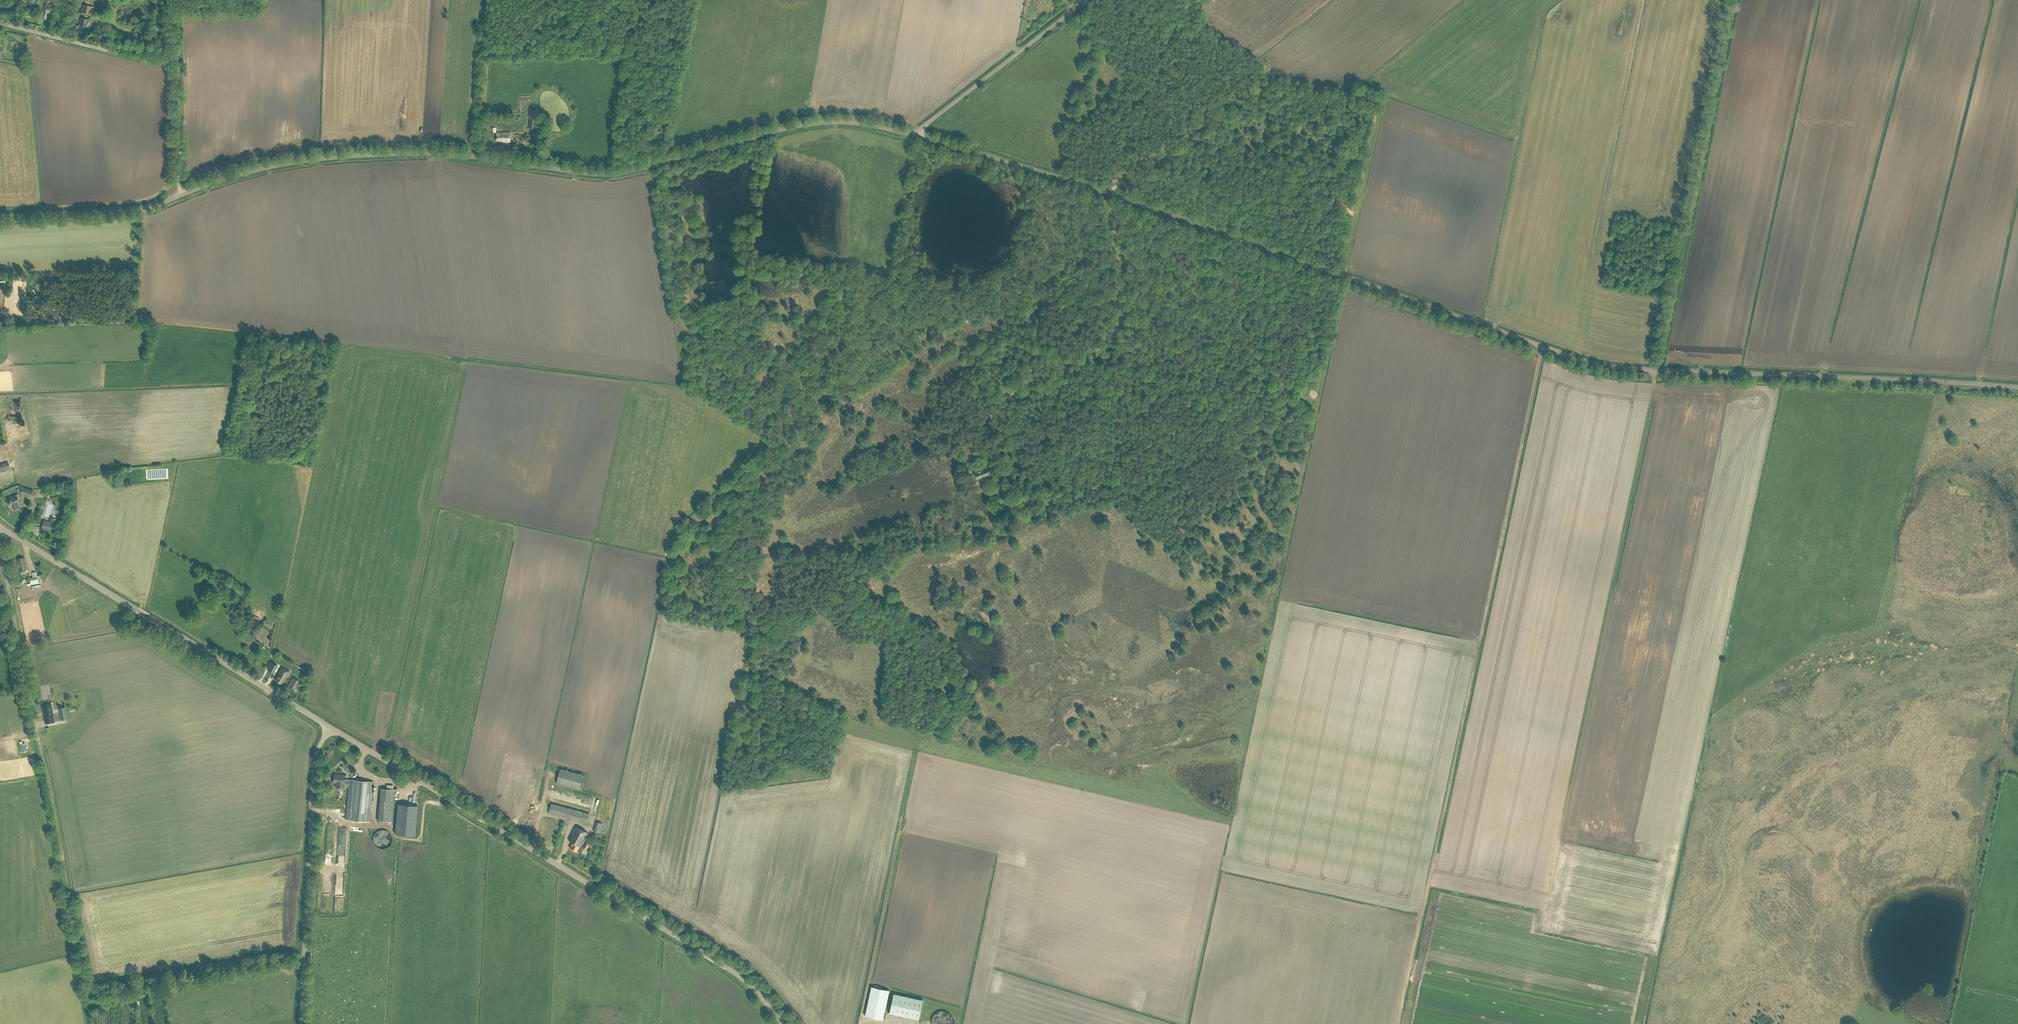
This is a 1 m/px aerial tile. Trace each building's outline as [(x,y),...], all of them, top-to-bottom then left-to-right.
[(51,0),(50,0),(44,0),(40,17),(47,19),(47,18),(48,18),(51,9),(48,8),(49,5),(50,5),(51,0)] [(91,14),(93,6),(83,4),(81,12),(91,14)] [(85,34),(88,19),(80,17),(78,27),(80,27),(78,33),(85,34)] [(528,128),(536,129),(538,109),(530,108),(528,128)] [(511,143),(510,133),(496,133),(496,141),(503,141),(503,143),(511,143)] [(10,468),(9,462),(0,464),(0,470),(10,468)] [(984,477),(992,474),(989,466),(979,470),(979,471),(974,473),(977,479),(984,477)] [(31,497),(33,491),(22,487),(20,493),(31,497)] [(20,507),(18,503),(20,502),(17,494),(6,499),(9,507),(12,506),(14,510),(20,507)] [(27,572),(27,571),(28,571),(25,558),(17,559),(19,572),(22,572),(22,573),(27,572)] [(30,577),(31,584),(41,582),(40,576),(30,577)] [(249,645),(252,640),(245,636),(242,641),(249,645)] [(266,668),(273,672),(276,666),(270,662),(266,668)] [(286,680),(290,672),(282,667),(277,674),(278,675),(275,680),(282,684),(284,679),(286,680)] [(55,722),(51,704),(42,706),(43,713),(44,713),(45,716),(44,716),(45,724),(55,722)] [(61,720),(68,719),(66,706),(59,708),(61,720)] [(580,790),(584,774),(560,768),(556,783),(580,790)] [(336,782),(335,787),(344,788),(344,786),(349,787),(346,819),(370,821),(373,782),(350,779),(350,781),(345,780),(345,775),(334,774),(333,782),(336,782)] [(528,777),(525,791),(535,793),(538,779),(528,777)] [(392,821),(395,789),(380,788),(377,820),(392,821)] [(515,811),(518,794),(509,792),(508,798),(505,798),(504,804),(507,805),(506,809),(515,811)] [(587,822),(589,813),(551,803),(549,813),(587,822)] [(395,834),(415,835),(418,806),(398,804),(395,834)] [(600,833),(602,823),(596,822),(594,831),(600,833)] [(581,847),(588,833),(576,826),(569,841),(573,843),(570,848),(577,852),(580,847),(581,847)] [(377,846),(379,847),(382,848),(385,847),(387,846),(389,844),(391,842),(391,839),(391,836),(390,834),(388,831),(386,830),(383,829),(380,830),(377,831),(375,833),(374,835),(373,838),(373,841),(375,844),(377,846)] [(548,835),(547,839),(557,840),(558,832),(545,830),(545,834),(548,835)] [(865,1016),(883,1020),(889,991),(871,987),(865,1016)] [(919,1021),(923,1001),(902,997),(901,997),(894,995),(890,1014),(919,1021)]
